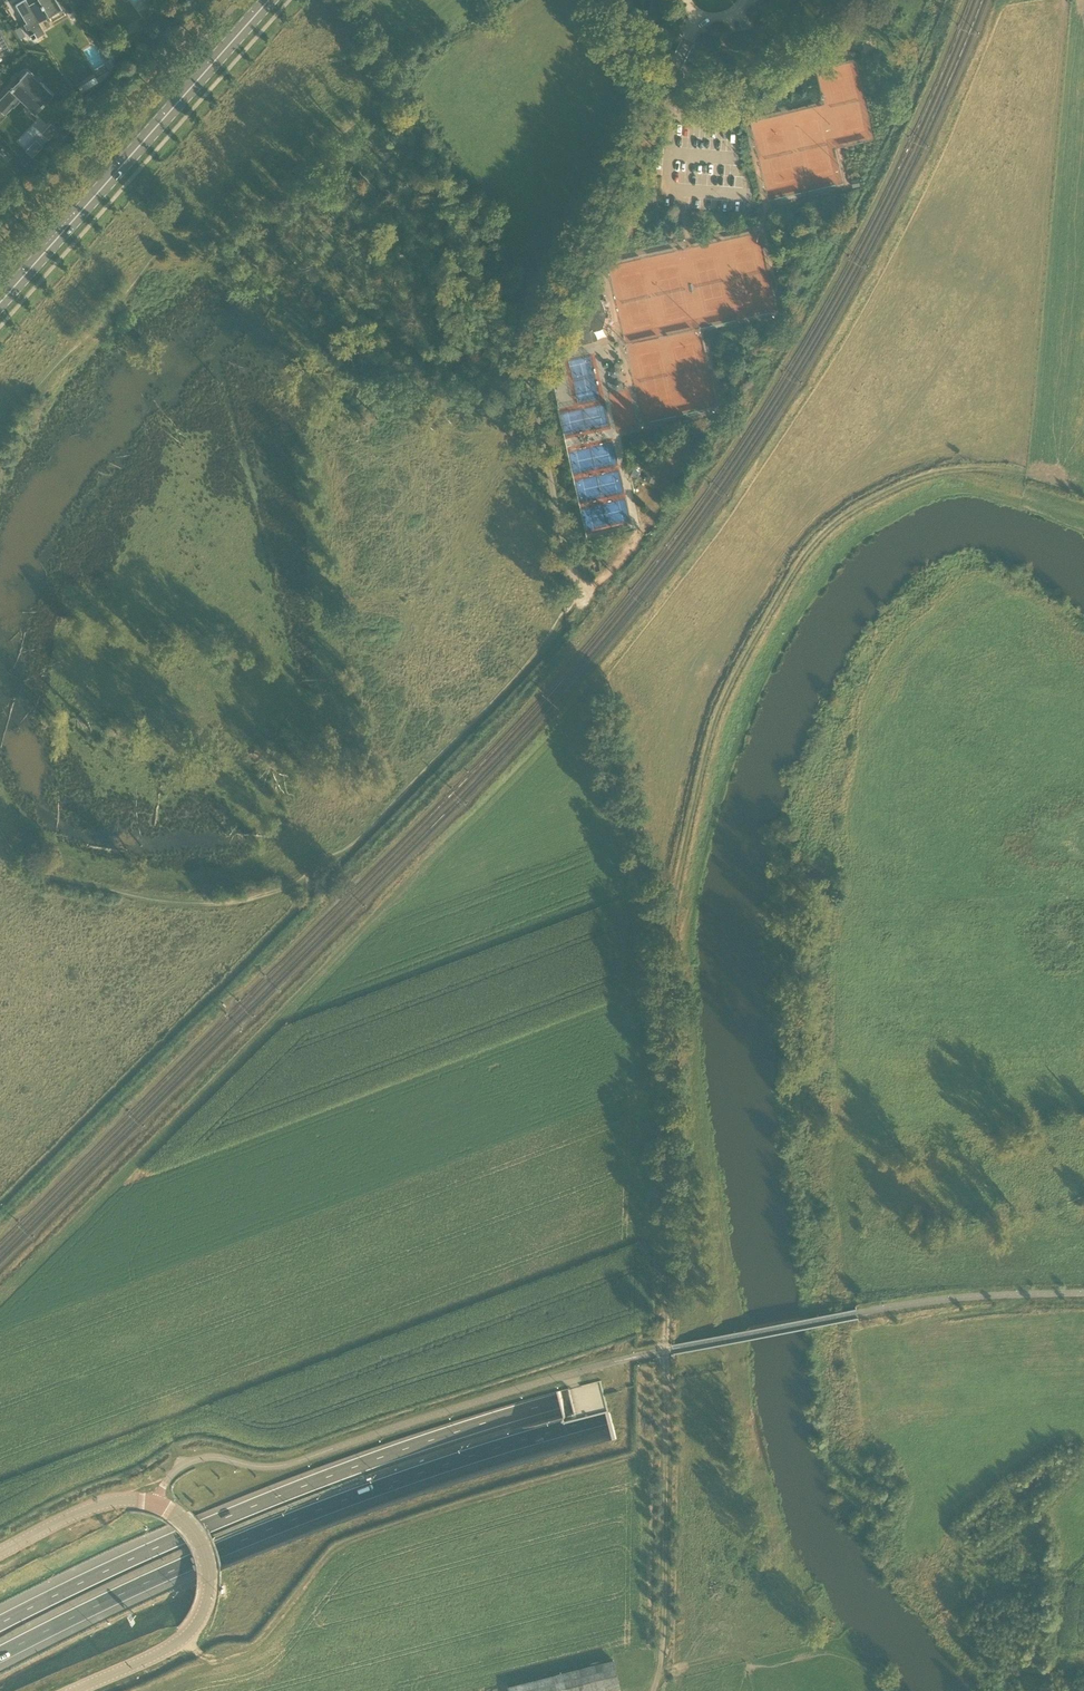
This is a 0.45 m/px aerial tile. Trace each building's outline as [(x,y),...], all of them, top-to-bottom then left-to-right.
[(56,0),(57,0),(39,0),(39,1),(30,7),(26,0),(24,0),(16,5),(26,23),(24,24),(33,40),(37,37),(34,33),(41,29),(36,21),(47,15),(49,17),(61,10),(56,0)] [(13,50),(0,29),(0,57),(13,50)] [(52,95),(28,71),(10,89),(11,89),(0,101),(0,110),(4,114),(20,98),(35,113),(52,95)] [(42,134),(47,139),(57,129),(52,123),(42,134)] [(861,186),(859,178),(852,180),(853,187),(861,186)] [(574,310),(576,318),(577,324),(566,327),(571,346),(593,341),(592,335),(597,334),(596,329),(604,327),(604,325),(606,317),(605,309),(603,302),(598,296),(597,293),(583,297),(583,299),(578,300),(580,309),(574,310)] [(646,480),(655,483),(658,470),(650,467),(646,480)] [(613,1660),(509,1685),(511,1690),(602,1690),(619,1686),(613,1660)]
